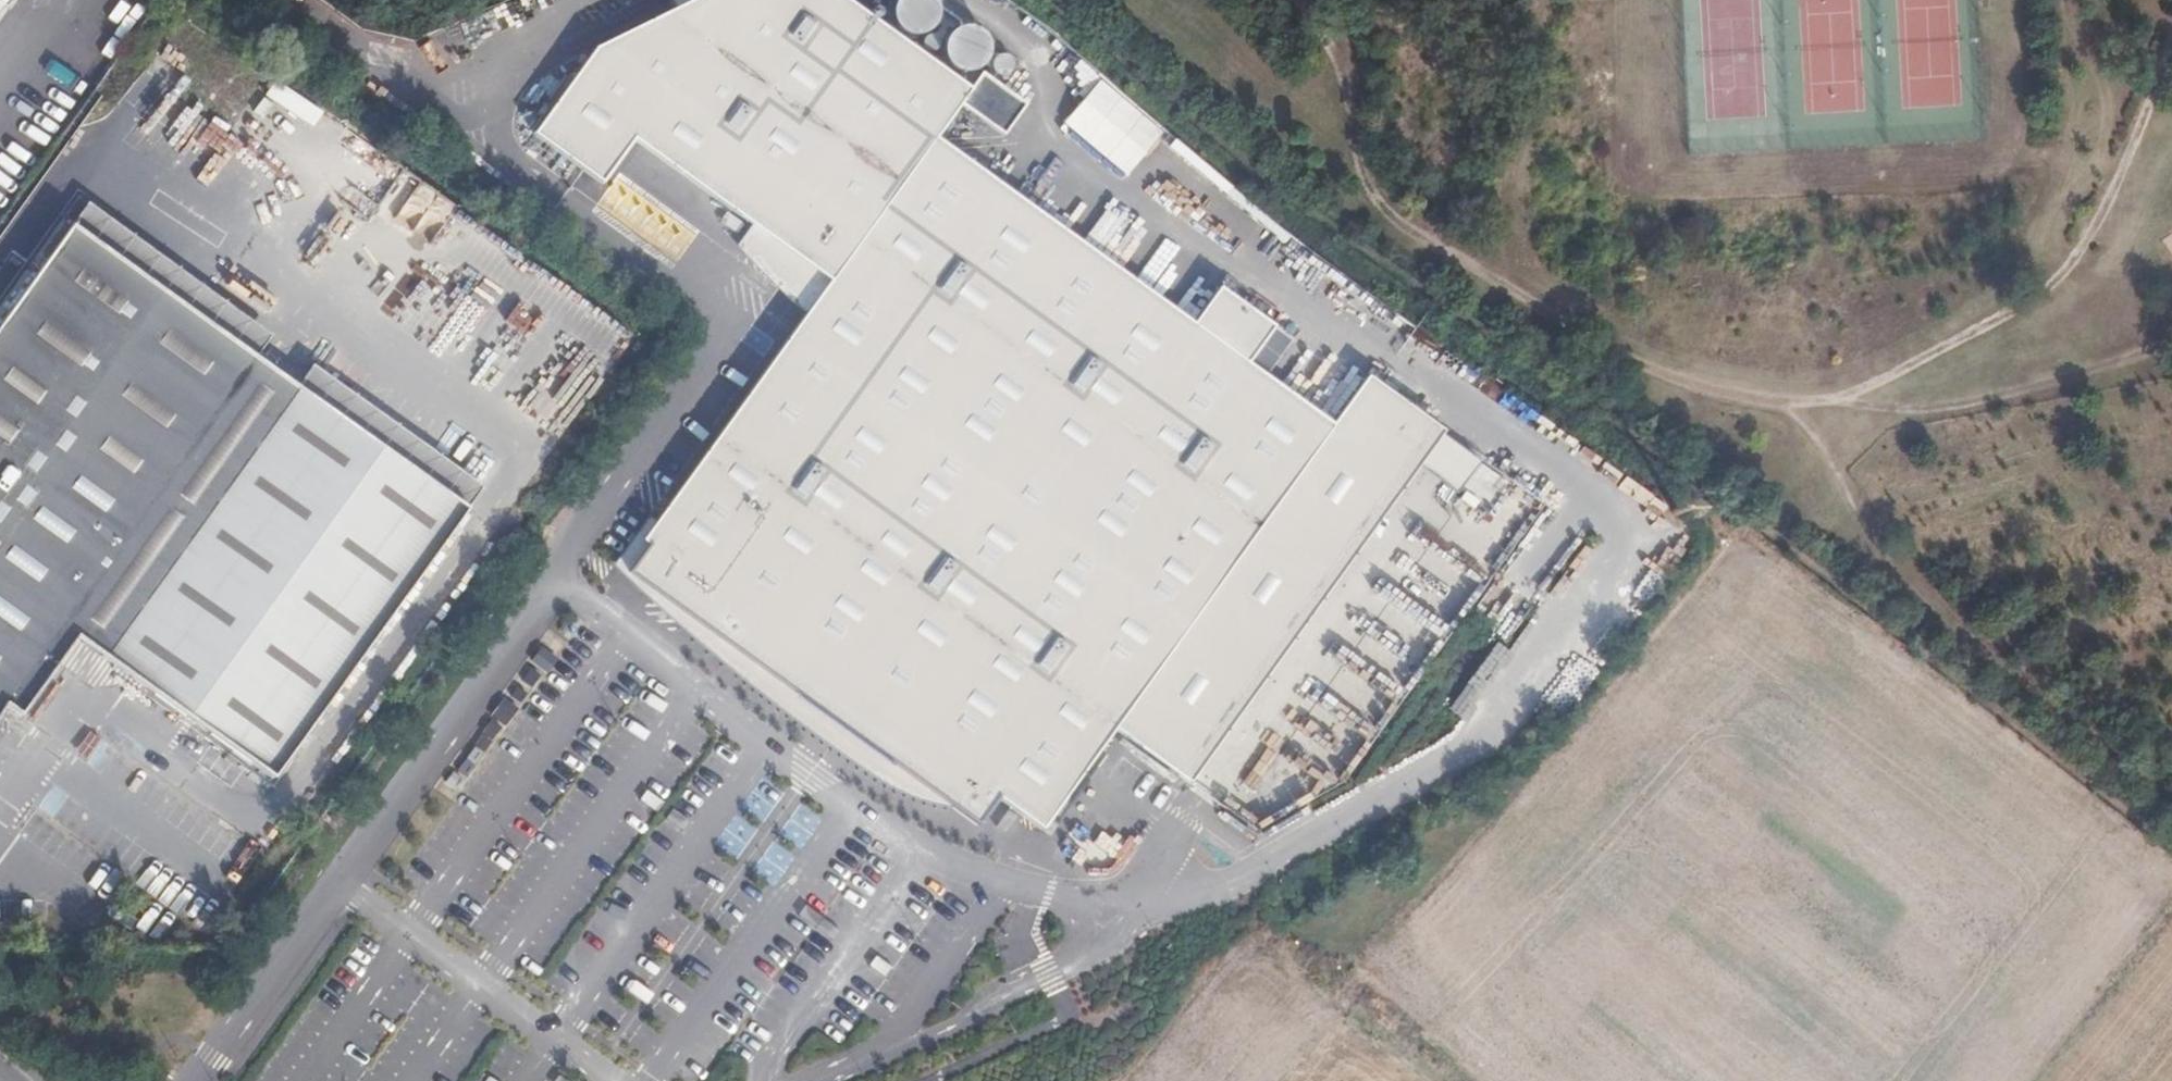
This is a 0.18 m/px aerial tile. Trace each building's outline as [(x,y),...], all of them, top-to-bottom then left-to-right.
[(6,9),(12,0),(0,0),(0,5),(6,9)] [(850,0),(695,0),(597,48),(536,134),(605,184),(637,140),(831,281),(703,456),(644,540),(650,544),(630,572),(802,697),(823,669),(908,730),(888,758),(978,823),(999,795),(1044,828),(1114,734),(1190,787),(1445,431),(1366,376),(1332,422),(1249,362),(1274,326),(1220,287),(1194,322),(938,138),(963,104),(1006,135),(1028,104),(984,72),(973,87),(850,0)] [(1126,175),(1162,131),(1097,79),(1062,123),(1126,175)] [(11,704),(26,715),(83,637),(143,554),(129,543),(261,359),(76,226),(0,332),(0,720),(11,704)] [(302,388),(261,359),(129,543),(143,554),(83,637),(107,654),(302,388)] [(469,508),(330,408),(302,388),(107,654),(143,680),(277,776),(469,508)] [(1461,488),(1485,506),(1503,482),(1479,464),(1461,488)]
